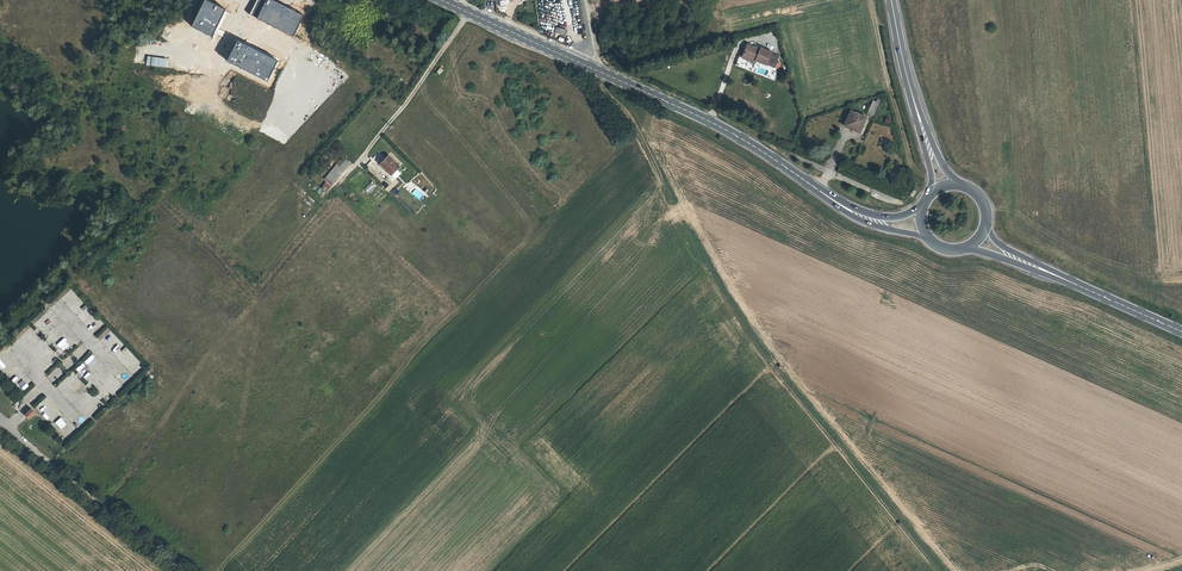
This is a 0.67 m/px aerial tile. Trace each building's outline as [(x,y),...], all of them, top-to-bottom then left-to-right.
[(225,9),(207,0),(205,0),(192,26),(212,37),(225,9)] [(273,0),(258,0),(251,15),(293,36),(303,15),(273,0)] [(559,27),(558,32),(569,35),(571,31),(559,27)] [(278,61),(237,41),(227,61),(268,82),(278,61)] [(753,48),(751,47),(749,51),(746,53),(759,59),(760,58),(770,62),(775,50),(765,46),(765,48),(755,43),(753,48)] [(437,75),(442,78),(446,72),(441,69),(437,75)] [(198,84),(203,93),(212,87),(206,79),(198,84)] [(874,115),(880,101),(873,98),(867,112),(874,115)] [(851,127),(852,125),(861,128),(866,115),(851,109),(844,125),(851,127)] [(326,181),(320,187),(325,191),(350,163),(342,156),(323,179),(326,181)] [(394,179),(404,168),(391,156),(381,166),(394,179)] [(319,194),(323,190),(313,181),(309,185),(319,194)] [(370,182),(363,189),(368,193),(375,187),(370,182)] [(412,193),(419,200),(423,196),(415,189),(412,193)] [(100,340),(110,330),(107,327),(97,337),(100,340)] [(30,346),(37,340),(34,337),(27,343),(30,346)] [(52,366),(58,360),(52,354),(46,360),(52,366)] [(130,354),(123,360),(131,367),(137,361),(130,354)] [(43,372),(46,369),(40,363),(37,366),(43,372)] [(134,374),(140,368),(137,365),(131,371),(134,374)] [(22,391),(29,386),(27,382),(20,387),(22,391)] [(44,416),(51,409),(48,406),(52,403),(46,396),(35,407),(44,416)] [(90,410),(95,404),(88,398),(84,403),(90,410)] [(33,409),(26,416),(31,420),(38,413),(33,409)] [(62,418),(55,424),(58,427),(65,421),(62,418)] [(62,433),(68,439),(74,433),(68,427),(62,433)] [(66,449),(72,443),(69,440),(63,445),(66,449)]
